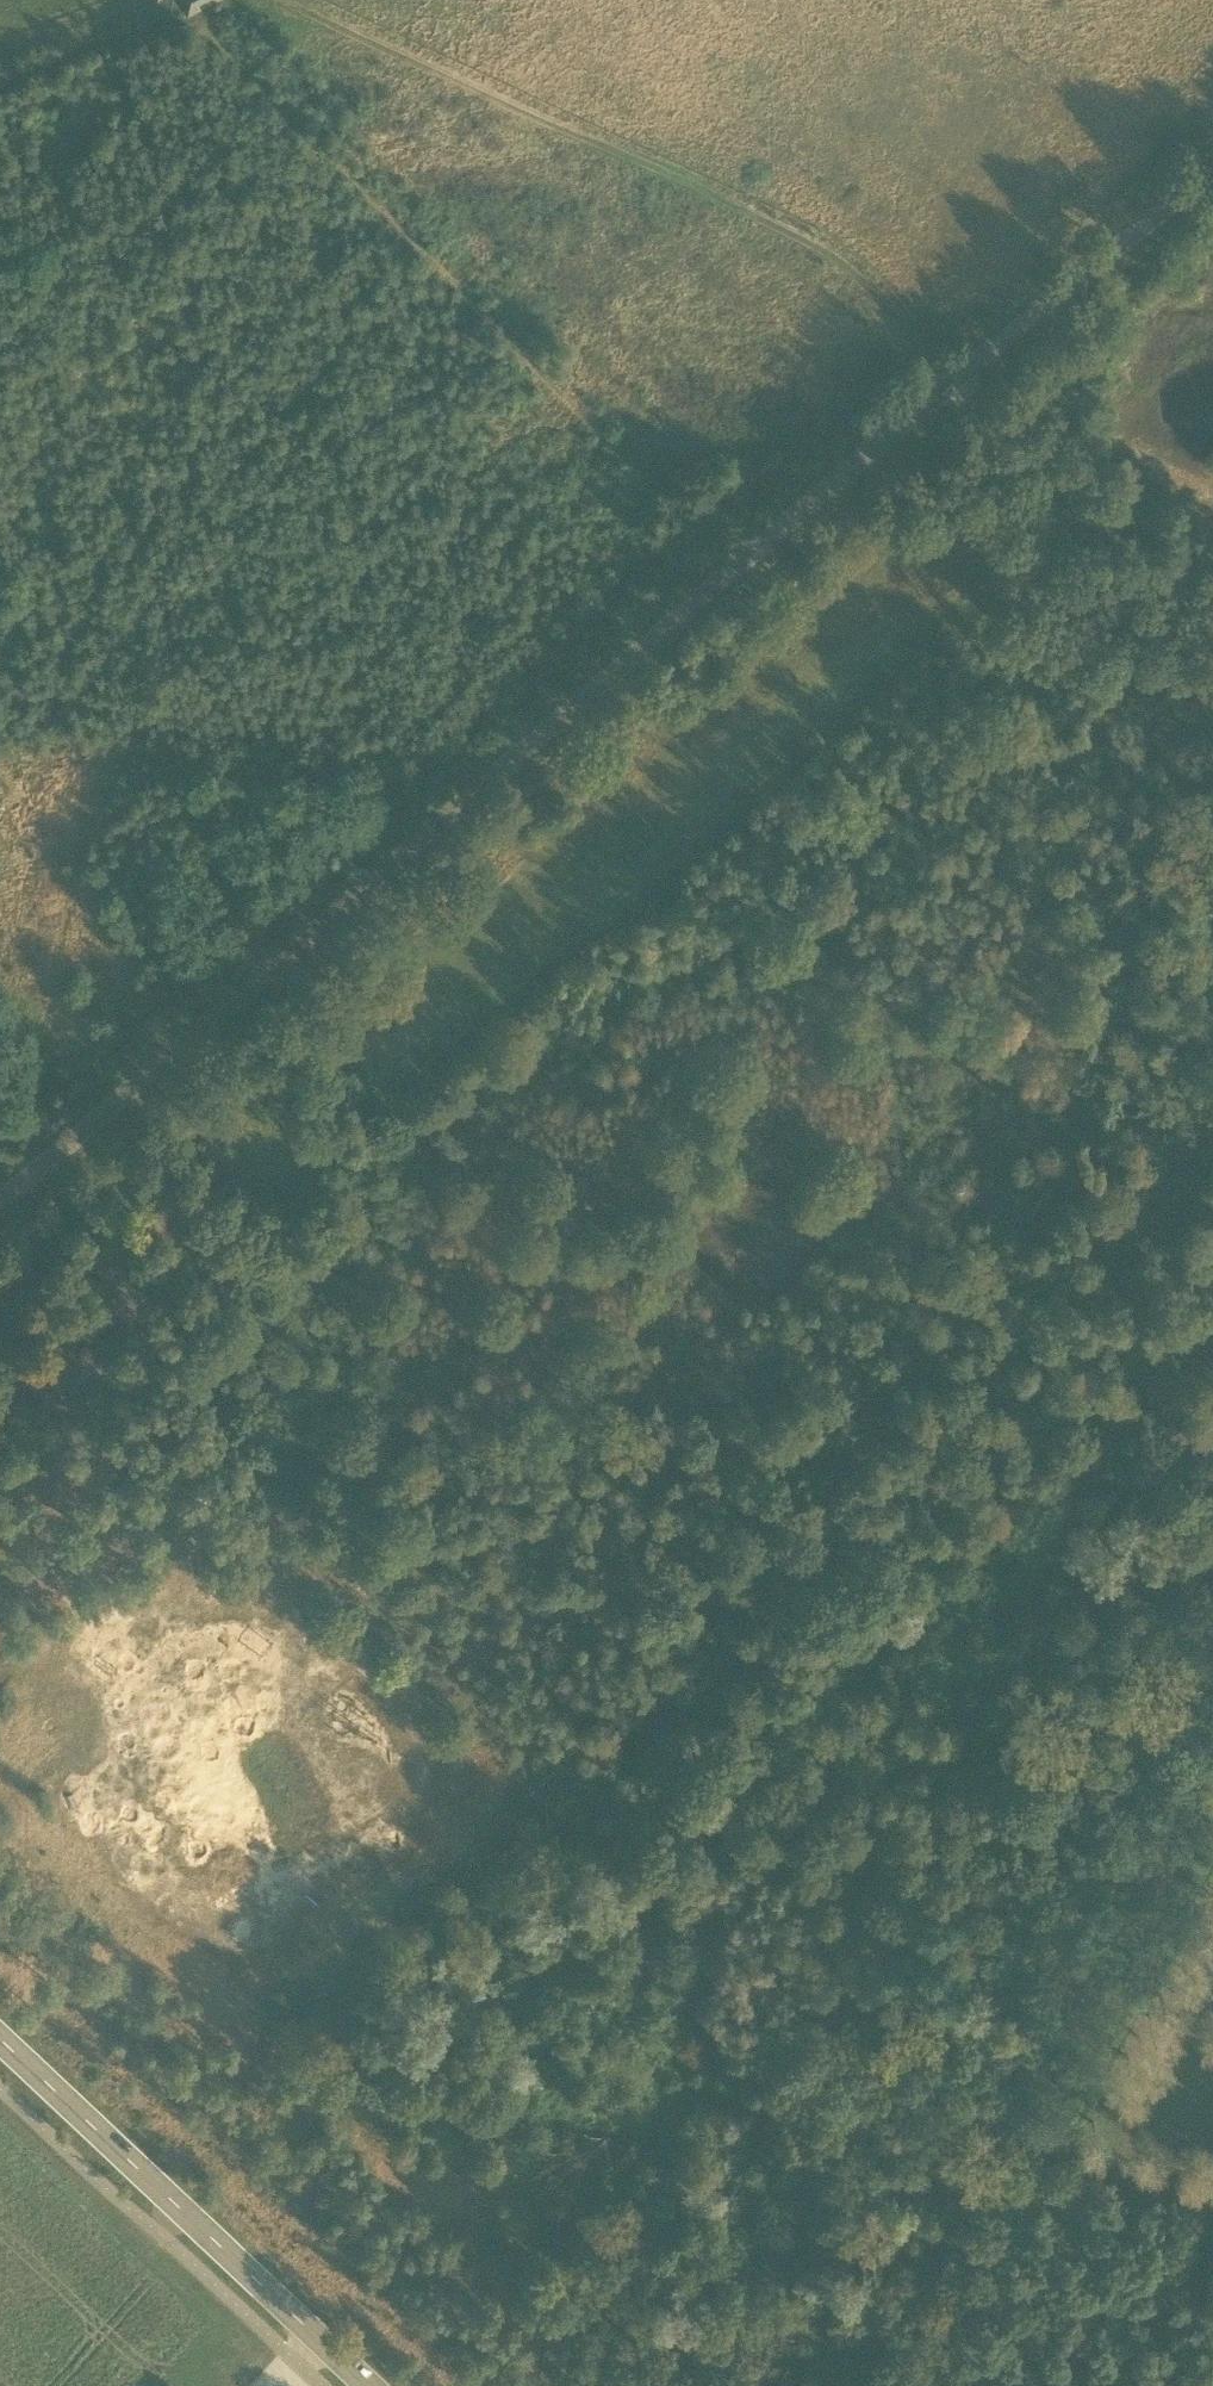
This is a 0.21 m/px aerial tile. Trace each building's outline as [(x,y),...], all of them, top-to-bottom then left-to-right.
[(189,15),(213,0),(179,0),(189,15)]
